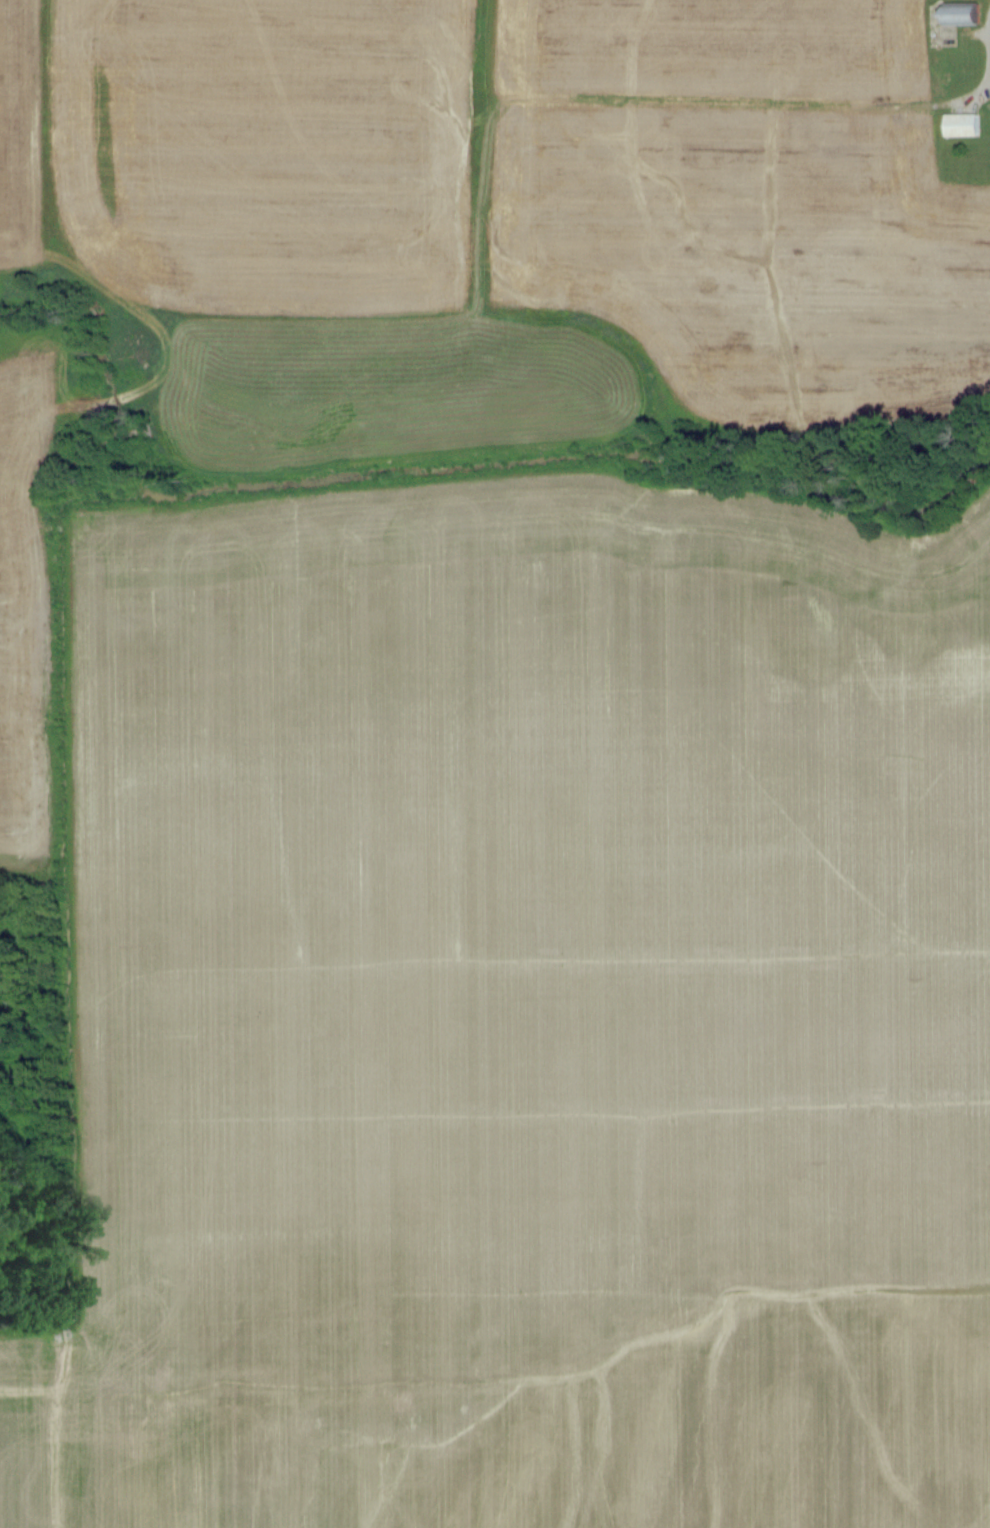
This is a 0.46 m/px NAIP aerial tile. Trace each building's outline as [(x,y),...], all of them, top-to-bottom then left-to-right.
[(978,3),(938,4),(938,26),(978,25),(978,3)] [(977,113),(943,114),(943,136),(978,136),(977,113)]
